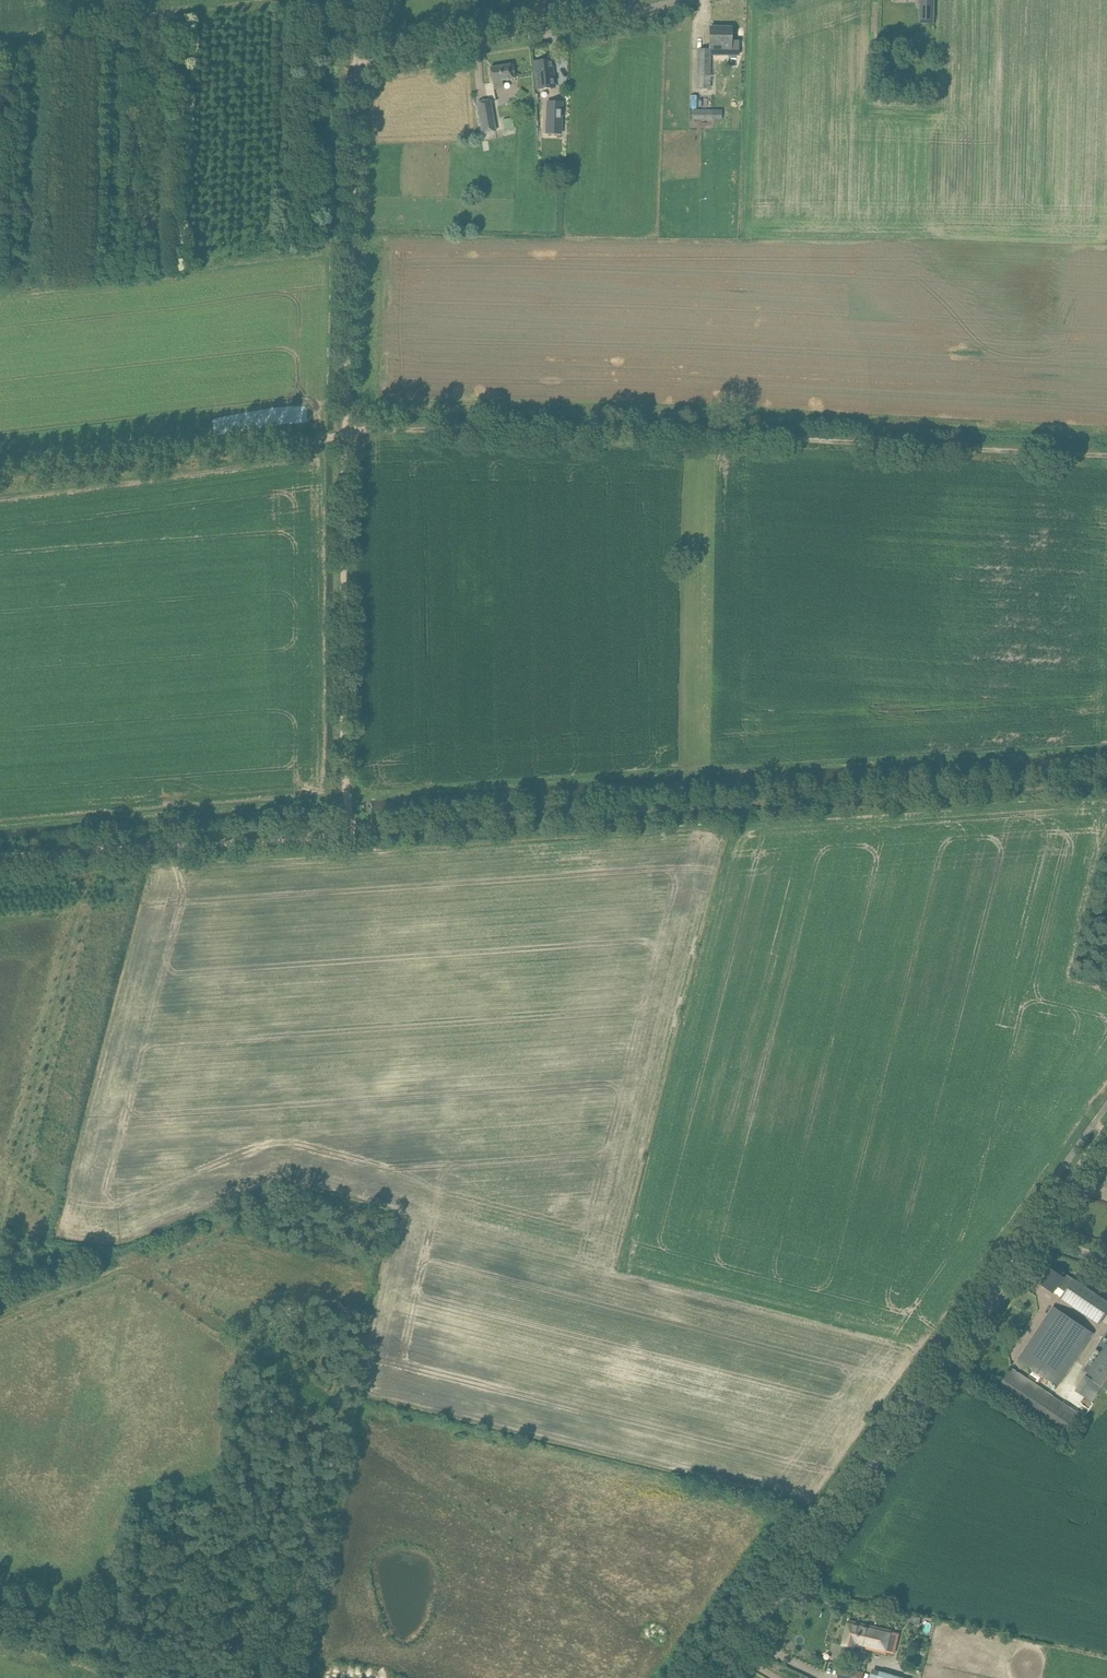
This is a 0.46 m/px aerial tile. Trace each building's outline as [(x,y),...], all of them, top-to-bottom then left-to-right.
[(935,3),(920,3),(919,20),(935,20),(935,3)] [(710,49),(709,52),(738,53),(738,55),(739,41),(731,41),(731,40),(731,28),(710,27),(710,49)] [(707,49),(698,49),(698,75),(710,75),(710,55),(707,55),(707,49)] [(549,58),(534,60),(537,89),(554,87),(553,73),(552,70),(550,71),(549,58)] [(513,64),(490,68),(492,82),(493,81),(494,89),(504,88),(503,80),(515,78),(513,64)] [(477,102),(482,133),(496,130),(490,100),(477,102)] [(547,102),(546,133),(561,134),(562,103),(547,102)] [(693,109),(693,119),(722,119),(722,109),(693,109)] [(512,118),(503,119),(505,129),(514,127),(512,118)] [(1099,1324),(1106,1313),(1106,1302),(1066,1274),(1063,1277),(1051,1269),(1041,1284),(1054,1293),(1058,1286),(1065,1291),(1061,1298),(1099,1324)] [(1029,1343),(1018,1359),(1027,1365),(1058,1386),(1069,1370),(1077,1357),(1093,1333),(1083,1327),(1072,1319),(1063,1313),(1054,1306),(1037,1330),(1029,1343)] [(1076,1391),(1092,1402),(1093,1402),(1102,1387),(1106,1390),(1106,1344),(1101,1340),(1095,1349),(1101,1352),(1093,1364),(1089,1361),(1083,1370),(1088,1373),(1086,1376),(1076,1391)] [(1012,1368),(997,1390),(1066,1437),(1080,1415),(1012,1368)] [(848,1621),(843,1644),(856,1648),(857,1646),(886,1653),(886,1652),(894,1654),(899,1634),(891,1632),(891,1631),(848,1621)] [(836,1677),(853,1677),(855,1672),(839,1668),(836,1677)] [(871,1677),(901,1677),(873,1670),(871,1677)]
